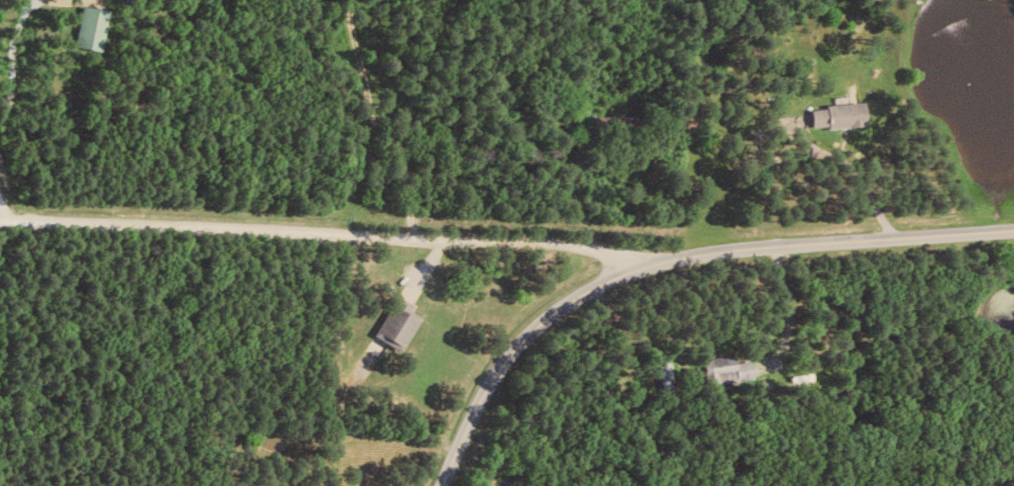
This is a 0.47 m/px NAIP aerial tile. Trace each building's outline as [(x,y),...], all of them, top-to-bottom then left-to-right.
[(103,52),(112,10),(85,5),(77,46),(103,52)] [(814,106),(815,128),(869,125),(867,103),(814,106)] [(425,318),(413,310),(417,305),(402,296),(379,333),(405,350),(425,318)] [(704,358),(707,384),(755,379),(753,361),(736,362),(735,355),(704,358)]
